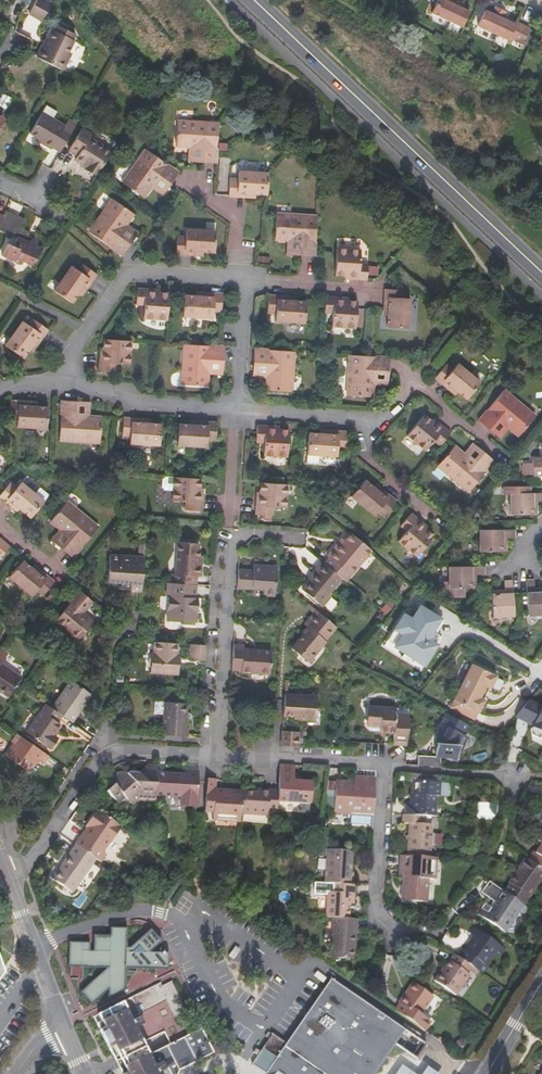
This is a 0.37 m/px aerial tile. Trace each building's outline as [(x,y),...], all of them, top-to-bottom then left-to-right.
[(42,21),(51,4),(43,0),(38,0),(31,14),(42,21)] [(460,29),(468,13),(458,8),(459,5),(454,3),(456,0),(437,0),(430,14),(460,29)] [(478,27),(508,41),(510,39),(522,45),(529,30),(509,20),(507,23),(502,20),(506,13),(496,8),(492,15),(485,12),(478,27)] [(45,61),(56,67),(63,71),(71,54),(68,52),(74,41),(67,37),(69,33),(57,27),(54,32),(53,31),(48,41),(46,44),(44,43),(37,57),(45,61)] [(14,114),(20,104),(4,94),(0,101),(0,106),(14,114)] [(46,109),(43,115),(57,123),(60,117),(46,109)] [(53,150),(59,154),(74,128),(66,124),(64,127),(57,123),(43,115),(31,136),(40,141),(47,146),(45,149),(52,152),(53,150)] [(217,163),(220,123),(179,121),(177,147),(204,149),(204,162),(217,163)] [(69,150),(72,152),(85,132),(82,130),(69,150)] [(84,170),(95,177),(110,152),(88,138),(90,135),(85,132),(72,152),(77,155),(74,160),(86,167),(84,170)] [(179,172),(146,150),(123,183),(145,198),(161,176),(171,184),(179,172)] [(238,193),(268,195),(270,173),(239,172),(239,179),(231,179),(229,196),(238,197),(238,193)] [(90,232),(123,255),(130,244),(119,236),(135,214),(113,199),(90,232)] [(5,211),(2,216),(0,221),(0,230),(16,237),(13,246),(7,243),(1,255),(13,260),(15,258),(31,265),(40,247),(31,243),(32,239),(27,236),(28,233),(20,229),(24,221),(5,211)] [(315,255),(318,216),(278,214),(276,239),(302,241),(301,255),(315,255)] [(177,254),(195,255),(196,251),(215,252),(215,232),(187,230),(186,237),(178,237),(177,254)] [(360,263),(361,250),(338,248),(335,275),(351,276),(351,278),(367,279),(368,264),(360,263)] [(56,291),(72,303),(83,287),(87,289),(97,275),(84,265),(79,272),(72,267),(56,291)] [(168,320),(169,294),(154,293),(154,290),(139,289),(138,304),(146,305),(144,318),(168,320)] [(402,298),(403,290),(386,289),(384,307),(390,308),(388,326),(408,328),(411,299),(402,298)] [(222,310),(223,294),(205,293),(205,296),(186,295),(184,316),(214,317),(214,310),(222,310)] [(276,320),(305,322),(307,302),(288,300),(288,296),(270,295),(269,313),(276,313),(276,320)] [(356,328),(358,301),(343,300),(343,298),(326,297),(325,312),(334,313),(333,326),(356,328)] [(6,346),(24,358),(34,343),(37,345),(48,330),(33,320),(28,327),(22,323),(6,346)] [(129,365),(131,342),(105,340),(104,354),(101,354),(100,370),(116,371),(116,363),(129,365)] [(223,361),(225,347),(185,344),(182,384),(208,386),(210,360),(223,361)] [(292,391),(295,351),(255,349),(254,363),(268,363),(266,389),(292,391)] [(347,395),(374,397),(375,371),(388,372),(390,358),(350,355),(347,395)] [(452,386),(467,398),(481,382),(458,363),(453,369),(447,364),(436,377),(450,389),(452,386)] [(499,419),(519,435),(535,416),(504,390),(479,420),(490,430),(499,419)] [(17,427),(47,429),(48,409),(28,407),(29,402),(10,401),(9,418),(17,419),(17,427)] [(100,443),(102,417),(75,415),(76,402),(62,401),(60,441),(100,443)] [(408,435),(426,450),(435,439),(441,444),(450,433),(438,423),(436,424),(425,415),(408,435)] [(160,445),(161,424),(142,423),(142,420),(124,419),(123,435),(130,436),(130,443),(160,445)] [(178,445),(207,447),(208,439),(216,439),(217,422),(200,421),(199,426),(180,425),(178,445)] [(288,456),(290,430),(274,429),(274,427),(258,426),(257,441),(265,442),(265,455),(288,456)] [(308,462),(319,463),(321,454),(336,455),(337,448),(345,448),(347,431),(329,431),(328,434),(310,434),(308,462)] [(439,465),(470,491),(495,460),(484,451),(475,462),(455,446),(439,465)] [(523,467),(524,475),(524,476),(541,475),(541,455),(541,459),(531,460),(531,464),(523,464),(523,467)] [(173,492),(174,478),(166,477),(163,480),(163,489),(165,491),(173,492)] [(200,479),(174,478),(173,492),(173,500),(186,501),(186,510),(201,511),(201,502),(199,502),(200,479)] [(352,495),(375,514),(380,508),(386,513),(396,501),(382,489),(380,492),(365,480),(352,495)] [(257,513),(272,514),(273,507),(286,508),(288,484),(262,482),(261,497),(258,497),(257,513)] [(35,495),(21,483),(16,489),(10,484),(0,496),(0,498),(13,508),(15,505),(30,518),(43,503),(35,495)] [(476,487),(472,491),(477,495),(481,491),(476,487)] [(41,489),(35,495),(43,503),(49,496),(41,489)] [(536,514),(537,501),(541,501),(541,493),(511,494),(511,515),(536,514)] [(61,548),(72,558),(98,527),(67,502),(50,521),(60,530),(69,538),(61,548)] [(398,541),(417,557),(434,535),(423,525),(424,524),(412,513),(402,525),(408,530),(398,541)] [(60,530),(52,541),(61,548),(69,538),(60,530)] [(480,553),(505,553),(505,540),(514,539),(514,531),(480,531),(480,553)] [(341,578),(345,581),(371,550),(350,533),(340,544),(338,542),(327,555),(329,557),(323,563),(341,578)] [(9,547),(0,539),(0,558),(9,547)] [(172,574),(172,583),(195,585),(196,577),(199,577),(200,567),(197,566),(197,556),(198,545),(178,544),(175,575),(172,574)] [(137,574),(138,558),(109,556),(107,582),(121,583),(120,590),(129,591),(129,592),(141,593),(142,581),(142,574),(137,574)] [(10,576),(32,596),(37,590),(43,595),(54,582),(41,571),(38,574),(23,561),(10,576)] [(328,593),(341,578),(323,563),(321,561),(314,570),(318,574),(312,580),(311,579),(302,589),(321,605),(331,595),(328,593)] [(252,571),(238,570),(237,588),(264,589),(263,595),(274,596),(277,567),(252,565),(252,571)] [(449,590),(473,590),(474,576),(483,576),(483,568),(449,568),(449,590)] [(195,599),(196,585),(195,585),(172,583),(168,583),(167,598),(169,598),(167,621),(196,624),(197,599),(195,599)] [(531,616),(541,615),(541,590),(533,590),(533,583),(525,583),(525,616),(531,616)] [(513,617),(512,584),(504,585),(504,592),(490,593),(490,618),(513,617)] [(92,602),(80,592),(55,622),(78,641),(91,625),(81,616),(92,602)] [(395,630),(405,636),(398,647),(406,653),(403,658),(414,664),(417,660),(425,665),(437,646),(432,643),(437,635),(433,632),(442,619),(421,606),(413,619),(405,614),(395,630)] [(322,643),(336,627),(316,610),(304,624),(308,628),(291,648),(300,655),(302,651),(311,659),(312,657),(323,644),(322,643)] [(405,636),(395,630),(385,646),(403,658),(406,653),(398,647),(405,636)] [(437,635),(432,643),(437,646),(442,638),(437,635)] [(177,644),(154,642),(153,654),(151,654),(150,673),(178,675),(179,663),(176,662),(177,655),(177,644)] [(205,662),(206,646),(190,645),(189,661),(205,662)] [(233,645),(232,670),(240,670),(240,673),(269,674),(271,651),(243,650),(243,645),(233,645)] [(315,660),(312,657),(311,659),(302,651),(300,655),(310,664),(315,660)] [(8,696),(21,677),(0,662),(0,691),(8,696)] [(485,685),(488,687),(490,687),(496,676),(472,663),(450,706),(474,718),(484,699),(482,698),(479,696),(485,685)] [(70,680),(51,708),(59,715),(70,722),(90,694),(70,680)] [(482,698),(488,687),(485,685),(479,696),(482,698)] [(316,697),(284,695),(284,702),(283,717),(293,717),(299,717),(299,721),(315,722),(316,697)] [(529,701),(515,718),(530,726),(531,735),(541,740),(541,707),(529,701)] [(154,713),(164,713),(164,702),(155,702),(154,713)] [(164,713),(162,735),(186,737),(186,728),(184,727),(186,703),(164,702),(164,713)] [(51,708),(45,704),(25,732),(46,747),(53,738),(51,736),(55,730),(59,723),(56,721),(59,715),(51,708)] [(392,745),(406,746),(408,715),(396,714),(396,709),(370,707),(369,727),(379,727),(379,732),(393,734),(392,745)] [(463,734),(468,724),(446,713),(442,721),(444,724),(437,737),(439,738),(438,743),(435,743),(434,755),(444,756),(444,758),(450,758),(450,761),(456,762),(457,745),(460,745),(465,736),(463,734)] [(281,746),(297,747),(298,732),(282,731),(281,746)] [(47,756),(15,733),(10,742),(12,743),(5,755),(28,771),(34,761),(36,758),(39,760),(42,763),(47,756)] [(416,766),(439,767),(440,757),(417,756),(416,766)] [(280,764),(278,783),(278,791),(277,801),(309,803),(311,783),(299,782),(293,782),(293,777),(294,765),(280,764)] [(156,774),(156,768),(147,767),(146,775),(138,775),(133,769),(126,774),(119,773),(109,782),(112,786),(106,791),(118,806),(125,800),(155,801),(155,795),(156,774)] [(194,806),(197,772),(184,771),(184,775),(156,774),(155,795),(180,797),(180,805),(194,806)] [(351,813),(373,815),(375,778),(360,777),(359,783),(355,783),(336,782),(334,808),(351,809),(351,813)] [(206,779),(203,812),(212,812),(212,815),(226,817),(226,820),(240,821),(240,813),(242,792),(232,791),(231,793),(213,791),(214,779),(206,779)] [(325,808),(334,808),(336,782),(327,781),(325,808)] [(423,816),(433,817),(435,797),(437,797),(438,784),(414,782),(412,803),(407,802),(406,815),(423,816)] [(438,784),(437,797),(448,798),(449,785),(438,784)] [(242,792),(240,813),(266,815),(267,810),(276,811),(277,801),(278,791),(268,791),(268,794),(256,793),(242,792)] [(87,827),(75,845),(95,859),(98,862),(104,854),(101,852),(108,842),(109,843),(120,827),(96,810),(88,821),(92,824),(89,829),(87,827)] [(372,824),(373,815),(351,813),(350,823),(372,824)] [(406,815),(403,815),(403,824),(409,824),(407,855),(429,857),(430,845),(430,834),(431,825),(422,824),(423,816),(406,815)] [(430,834),(430,845),(440,845),(440,835),(430,834)] [(541,844),(535,853),(533,852),(528,859),(541,869),(541,843),(541,844)] [(95,859),(75,845),(62,864),(64,865),(54,880),(72,892),(95,859)] [(327,850),(324,883),(349,885),(351,851),(327,850)] [(407,855),(400,855),(399,870),(404,870),(404,877),(403,877),(401,897),(427,898),(428,879),(435,879),(436,858),(429,857),(407,855)] [(523,906),(541,878),(541,869),(528,859),(525,857),(517,870),(519,872),(505,893),(523,906)] [(327,892),(325,917),(334,917),(349,918),(350,903),(350,895),(354,896),(354,885),(349,885),(324,883),(324,891),(327,892)] [(504,934),(523,906),(505,893),(502,891),(495,902),(497,903),(489,915),(485,921),(504,934)] [(482,910),(489,915),(497,903),(495,902),(490,908),(486,905),(482,910)] [(74,948),(96,1003),(142,979),(152,974),(146,960),(162,952),(148,914),(74,948)] [(356,928),(357,919),(349,918),(334,917),(331,957),(354,959),(355,942),(351,942),(352,928),(356,928)] [(474,937),(479,931),(473,927),(469,933),(474,937)] [(471,966),(482,974),(487,967),(484,965),(495,950),(501,955),(505,950),(479,931),(474,937),(464,951),(463,950),(458,957),(471,966)] [(466,973),(471,966),(458,957),(454,954),(440,972),(439,971),(433,981),(454,995),(469,975),(466,973)] [(404,1030),(330,979),(285,1044),(277,1057),(263,1048),(252,1064),(265,1073),(373,1073),(382,1061),(394,1043),(404,1030)] [(394,1010),(423,1030),(430,1022),(419,1014),(431,997),(412,983),(397,1004),(398,1005),(394,1010)] [(123,1006),(132,1024),(137,1021),(140,1027),(135,1030),(142,1043),(159,1034),(166,1049),(175,1044),(195,1035),(194,1033),(172,987),(159,992),(158,989),(123,1006)] [(123,1006),(99,1018),(106,1031),(101,1033),(110,1050),(114,1048),(117,1053),(117,1054),(142,1043),(141,1041),(135,1030),(140,1027),(137,1021),(132,1024),(123,1006)] [(175,1044),(187,1069),(215,1055),(206,1036),(203,1037),(201,1032),(195,1035),(175,1044)] [(146,1052),(149,1057),(153,1055),(160,1052),(166,1049),(161,1039),(159,1034),(142,1043),(144,1048),(146,1052)] [(277,1057),(285,1044),(272,1035),(263,1048),(277,1057)] [(146,1052),(142,1043),(117,1054),(118,1057),(119,1059),(121,1063),(123,1067),(124,1069),(149,1057),(146,1052)] [(175,1044),(166,1049),(160,1052),(153,1055),(155,1061),(161,1072),(162,1073),(176,1073),(187,1069),(175,1044)] [(153,1055),(149,1057),(124,1069),(127,1073),(162,1073),(161,1072),(155,1061),(153,1055)] [(402,1064),(396,1073),(416,1073),(402,1064)]
